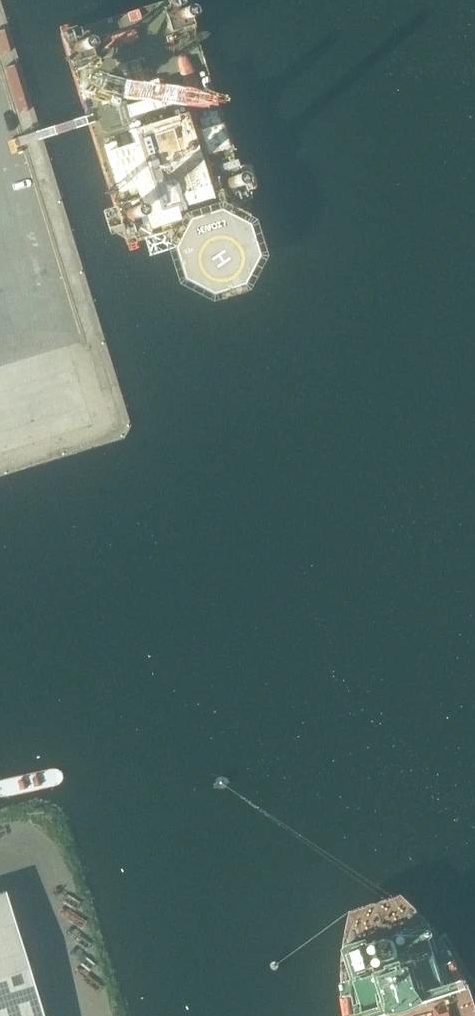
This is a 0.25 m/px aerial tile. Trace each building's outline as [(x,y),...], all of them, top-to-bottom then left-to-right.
[(4,892),(0,893),(0,1015),(42,1015),(4,892)]
